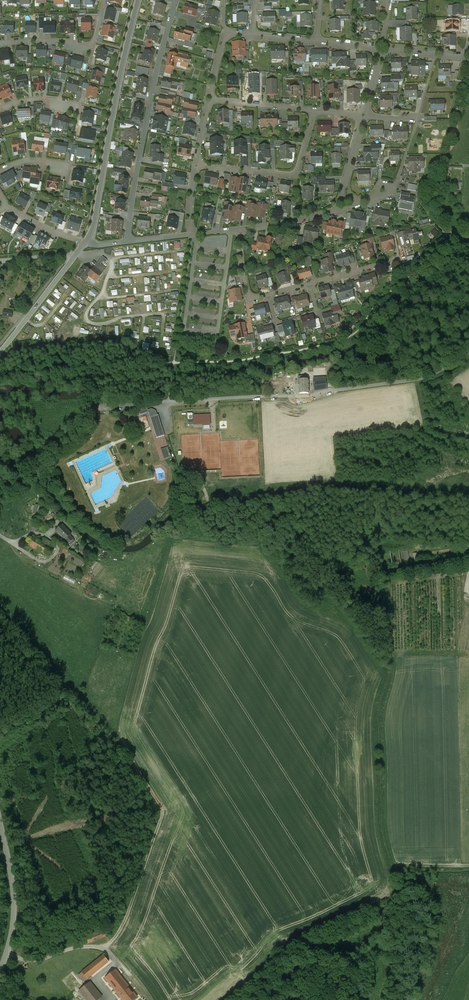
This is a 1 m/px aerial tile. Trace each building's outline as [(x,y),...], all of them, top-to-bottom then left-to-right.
[(333,10),(342,10),(342,7),(344,7),(345,7),(345,6),(344,6),(344,0),(333,0),(333,10)] [(370,3),(364,3),(364,4),(364,7),(363,8),(363,9),(364,8),(364,16),(374,15),(374,2),(370,3)] [(192,4),(186,3),(186,4),(185,4),(183,13),(196,16),(196,15),(200,16),(203,9),(202,9),(198,8),(198,7),(191,6),(192,4)] [(166,6),(156,4),(155,8),(156,8),(155,15),(163,17),(163,16),(166,7),(166,6)] [(463,16),(463,5),(452,6),(453,16),(463,16)] [(417,8),(406,8),(407,21),(417,21),(417,8)] [(112,10),(108,9),(105,20),(113,22),(116,11),(112,10)] [(213,12),(209,11),(208,12),(205,23),(216,26),(219,13),(213,12)] [(247,13),(237,14),(237,24),(248,24),(247,13)] [(275,23),(275,13),(263,13),(263,23),(275,23)] [(301,15),(301,27),(311,27),(311,15),(301,15)] [(91,20),(82,19),(82,31),(91,31),(91,27),(91,23),(91,20)] [(340,31),(340,20),(330,20),(330,31),(340,31)] [(69,23),(61,23),(61,33),(70,33),(70,34),(74,34),(74,22),(69,22),(69,23)] [(377,22),(366,22),(367,31),(374,31),(377,31),(377,22)] [(10,23),(4,23),(4,26),(4,33),(5,33),(13,33),(13,25),(10,25),(10,23)] [(44,23),(44,29),(44,33),(55,33),(55,23),(44,23)] [(152,23),(150,23),(149,29),(159,32),(161,26),(152,23)] [(35,24),(28,24),(26,26),(26,33),(35,33),(35,24)] [(115,29),(104,26),(103,30),(102,36),(113,39),(115,29)] [(194,30),(186,27),(185,32),(176,29),(174,38),(191,43),(192,38),(191,38),(192,34),(193,34),(194,30)] [(159,32),(149,29),(147,28),(145,35),(148,36),(147,41),(150,41),(152,42),(156,43),(159,32)] [(411,41),(411,28),(409,28),(402,28),(400,28),(400,41),(411,41)] [(374,31),(367,31),(364,34),(364,35),(361,35),(362,38),(364,38),(364,39),(371,39),(371,36),(372,36),(374,34),(374,31)] [(448,36),(445,36),(445,42),(442,42),(442,45),(447,45),(447,46),(455,46),(455,36),(448,36)] [(244,43),(233,43),(233,56),(243,56),(244,56),(244,52),(244,43)] [(23,47),(20,47),(20,48),(17,48),(17,57),(27,57),(27,48),(23,48),(23,47)] [(46,48),(37,47),(37,56),(46,57),(46,48)] [(284,47),(271,47),(271,59),(272,59),(272,58),(280,58),(280,59),(283,59),(284,59),(284,52),(284,47)] [(301,49),(298,49),(298,51),(295,51),(295,54),(294,54),(294,57),(295,57),(295,60),(305,60),(305,55),(305,50),(301,50),(301,49)] [(0,51),(0,60),(0,61),(9,59),(10,59),(9,56),(8,50),(0,51)] [(105,51),(98,50),(96,59),(105,62),(108,52),(105,51)] [(153,53),(145,51),(142,61),(146,62),(151,64),(153,53)] [(326,51),(313,51),(313,56),(312,56),(312,61),(319,61),(319,62),(326,62),(326,51)] [(65,55),(56,53),(55,56),(53,61),(59,62),(58,63),(59,63),(58,64),(62,65),(62,64),(63,64),(65,55)] [(346,53),(332,53),(332,64),(340,64),(340,67),(346,67),(346,59),(346,53)] [(187,57),(179,54),(178,56),(169,54),(166,66),(172,68),(175,68),(177,63),(182,64),(181,66),(185,67),(187,67),(190,58),(187,57)] [(366,55),(356,55),(356,61),(356,66),(366,65),(366,55)] [(83,59),(74,57),(73,59),(71,67),(76,68),(77,67),(81,68),(83,59)] [(401,59),(391,60),(391,69),(401,69),(401,59)] [(450,65),(438,65),(439,76),(450,76),(450,65)] [(137,67),(136,73),(144,75),(148,76),(149,70),(137,67)] [(97,73),(93,72),(91,80),(96,82),(96,81),(100,82),(102,74),(97,73)] [(26,77),(16,79),(17,88),(20,87),(20,88),(24,87),(24,86),(27,86),(26,77)] [(238,80),(238,77),(236,77),(227,78),(227,89),(238,89),(238,80)] [(148,80),(138,79),(137,85),(136,89),(146,91),(147,87),(146,87),(148,80)] [(180,82),(168,79),(167,80),(163,79),(161,87),(170,89),(170,90),(178,91),(179,86),(179,87),(180,82)] [(397,79),(385,79),(385,90),(397,90),(397,80),(397,79)] [(43,80),(34,81),(35,92),(38,91),(38,92),(41,92),(41,91),(44,91),(43,80)] [(277,95),(276,80),(266,80),(267,95),(277,95)] [(11,81),(6,83),(7,85),(10,91),(14,90),(11,81)] [(79,83),(69,81),(67,90),(77,93),(78,87),(79,83)] [(61,84),(52,82),(50,91),(60,93),(61,84)] [(259,83),(249,83),(249,93),(259,93),(259,83)] [(1,87),(2,88),(0,89),(0,94),(2,99),(11,95),(10,91),(7,85),(1,87)] [(318,86),(308,86),(309,92),(309,96),(313,96),(313,97),(318,97),(318,86)] [(336,86),(328,86),(328,90),(328,93),(328,94),(328,97),(333,97),(333,99),(338,99),(338,88),(338,86),(336,86)] [(299,87),(290,87),(290,91),(289,91),(289,94),(290,94),(290,97),(300,97),(300,94),(300,90),(299,90),(299,87)] [(416,87),(404,87),(405,97),(416,97),(417,97),(417,92),(416,87)] [(97,90),(88,88),(88,89),(87,89),(86,90),(88,91),(87,93),(87,97),(87,98),(90,99),(91,98),(95,99),(96,98),(97,95),(96,94),(97,90)] [(355,90),(347,90),(347,103),(359,103),(358,103),(358,97),(359,97),(359,90),(355,90)] [(168,98),(159,96),(158,103),(171,106),(173,99),(168,98)] [(392,97),(380,97),(380,107),(392,107),(392,103),(392,97)] [(189,102),(185,101),(185,102),(183,108),(195,110),(196,104),(189,102)] [(444,101),(431,101),(431,110),(444,110),(444,101)] [(171,106),(158,103),(157,110),(165,112),(170,113),(170,112),(171,106)] [(135,105),(132,116),(141,118),(143,106),(135,105)] [(195,110),(183,108),(182,115),(186,116),(194,117),(195,110)] [(30,110),(17,111),(18,115),(18,119),(30,118),(30,116),(30,115),(30,112),(30,110)] [(228,111),(218,111),(218,123),(228,123),(228,111)] [(50,114),(42,112),(40,121),(41,121),(42,122),(44,122),(46,121),(49,122),(50,114)] [(88,113),(84,112),(83,116),(83,117),(83,118),(82,119),(81,126),(86,126),(93,127),(94,114),(88,113)] [(9,113),(0,116),(3,125),(12,122),(11,118),(9,113)] [(252,113),(241,113),(241,114),(241,122),(241,124),(252,124),(252,113)] [(267,116),(261,116),(261,120),(261,126),(261,125),(264,125),(265,126),(272,126),(274,125),(276,125),(276,126),(277,126),(277,120),(277,116),(276,116),(271,116),(267,116)] [(62,118),(59,117),(58,121),(56,127),(56,128),(67,131),(70,121),(66,120),(67,119),(63,117),(62,118)] [(298,118),(288,118),(288,129),(298,128),(298,118)] [(167,120),(160,119),(160,120),(155,119),(153,127),(163,128),(163,126),(171,127),(173,122),(167,121),(167,120)] [(331,129),(331,122),(318,123),(318,132),(331,132),(331,129)] [(195,126),(185,124),(184,130),(186,130),(185,135),(193,136),(194,133),(195,133),(196,129),(195,129),(195,126)] [(349,124),(338,124),(338,128),(339,134),(339,135),(339,134),(348,134),(349,134),(349,124)] [(383,126),(370,126),(370,136),(383,136),(383,126)] [(407,128),(393,128),(393,140),(407,139),(407,128)] [(91,132),(82,130),(80,139),(93,142),(95,133),(95,132),(91,132)] [(138,132),(129,130),(129,132),(126,132),(124,138),(127,139),(127,141),(136,142),(137,138),(137,135),(138,132)] [(223,141),(222,138),(216,138),(210,139),(210,151),(214,150),(214,155),(223,154),(223,141)] [(22,141),(17,141),(17,142),(12,143),(14,152),(18,151),(19,154),(25,153),(24,151),(23,142),(23,140),(22,141)] [(42,143),(34,142),(32,150),(35,151),(35,152),(36,152),(39,153),(39,152),(42,152),(43,148),(44,143),(42,143)] [(66,146),(55,144),(54,152),(66,154),(67,149),(67,146),(66,146)] [(185,146),(180,145),(178,154),(189,157),(191,147),(185,146)] [(159,146),(151,146),(151,157),(153,157),(159,157),(159,146)] [(269,146),(259,146),(259,152),(258,152),(258,153),(260,153),(260,158),(269,157),(269,146)] [(285,147),(280,147),(281,160),(291,160),(291,153),(295,153),(295,146),(285,147)] [(76,148),(74,159),(88,161),(90,150),(76,148)] [(369,149),(364,149),(364,159),(366,159),(371,159),(371,160),(373,160),(373,159),(377,159),(377,151),(377,149),(369,149)] [(129,153),(123,152),(120,167),(130,169),(133,154),(129,153)] [(399,152),(390,152),(390,161),(399,161),(399,152)] [(322,164),(322,153),(310,153),(310,164),(322,164)] [(334,154),(331,154),(331,164),(341,164),(340,154),(334,154)] [(423,158),(409,158),(409,172),(417,172),(417,168),(423,168),(423,158)] [(35,175),(36,173),(36,169),(31,168),(31,169),(24,168),(23,174),(22,178),(23,178),(31,179),(32,174),(35,175)] [(162,172),(150,170),(150,171),(145,170),(144,177),(152,179),(152,180),(160,182),(162,172)] [(76,172),(74,171),(72,181),(82,183),(84,173),(76,172)] [(369,181),(369,171),(358,171),(358,181),(369,181)] [(13,172),(0,179),(3,185),(6,183),(8,186),(14,183),(13,180),(16,178),(13,172)] [(32,174),(31,179),(30,183),(38,185),(39,182),(40,175),(37,175),(37,173),(36,173),(35,175),(32,174)] [(175,173),(174,183),(184,185),(185,175),(175,173)] [(218,176),(206,173),(204,183),(216,185),(218,176)] [(128,178),(119,176),(119,183),(116,182),(114,191),(117,191),(117,192),(126,194),(128,178)] [(59,180),(49,178),(49,181),(48,181),(48,184),(47,188),(56,189),(58,190),(59,182),(59,180)] [(232,178),(230,190),(237,191),(240,178),(240,179),(232,178)] [(247,179),(240,178),(237,191),(244,193),(245,193),(246,187),(247,179)] [(268,181),(256,179),(254,187),(255,188),(261,189),(266,190),(266,188),(267,182),(268,181)] [(291,183),(281,181),(279,191),(289,193),(291,183)] [(325,182),(319,182),(319,183),(319,189),(324,189),(324,191),(329,191),(329,192),(333,192),(333,181),(329,182),(327,182),(325,182)] [(313,188),(303,187),(302,199),(312,200),(313,188)] [(71,199),(83,201),(84,191),(73,189),(71,199)] [(410,194),(401,192),(399,199),(400,199),(409,201),(409,196),(410,194)] [(29,199),(22,194),(19,199),(18,198),(16,202),(17,202),(17,203),(25,208),(29,202),(30,199),(29,199)] [(409,201),(400,199),(399,203),(398,209),(412,211),(412,212),(413,212),(413,207),(414,202),(415,197),(414,197),(409,196),(409,201)] [(152,199),(151,199),(146,199),(146,200),(141,199),(140,206),(149,208),(149,207),(157,208),(157,205),(158,200),(157,200),(152,199)] [(125,201),(117,200),(115,210),(124,211),(125,201)] [(291,203),(281,201),(279,213),(289,215),(291,203)] [(38,204),(34,215),(44,219),(47,213),(48,208),(47,208),(38,204)] [(214,211),(209,210),(211,205),(206,204),(205,210),(204,209),(202,221),(212,223),(214,211)] [(250,205),(249,210),(247,217),(255,218),(258,204),(257,206),(250,205)] [(265,205),(258,204),(255,218),(256,215),(263,217),(264,210),(265,205)] [(227,206),(226,211),(224,218),(232,219),(234,208),(227,206)] [(242,208),(235,206),(234,208),(232,219),(232,218),(240,219),(241,212),(242,208)] [(382,210),(376,209),(373,221),(374,222),(373,225),(380,226),(381,223),(387,224),(389,213),(381,212),(382,210)] [(51,221),(63,225),(66,214),(55,210),(51,221)] [(179,213),(170,211),(169,217),(167,228),(176,230),(179,213)] [(355,215),(352,214),(349,226),(362,228),(362,227),(364,228),(365,222),(366,217),(363,216),(363,215),(361,215),(361,214),(357,213),(357,214),(355,214),(355,215)] [(82,221),(71,217),(69,222),(67,228),(68,229),(78,232),(82,221)] [(147,218),(139,217),(137,227),(149,229),(150,218),(147,218)] [(122,222),(113,221),(113,220),(111,219),(111,220),(107,219),(106,224),(107,224),(106,230),(112,231),(112,232),(121,233),(122,222)] [(331,222),(328,222),(328,224),(327,231),(326,234),(333,235),(335,223),(336,222),(332,221),(331,222)] [(338,224),(335,223),(333,235),(340,236),(341,230),(342,223),(340,223),(338,223),(338,224)] [(22,226),(17,234),(23,237),(29,227),(23,224),(22,226)] [(29,227),(23,237),(29,240),(35,230),(29,227)] [(318,230),(306,228),(304,236),(304,238),(303,242),(304,242),(311,243),(312,237),(317,238),(318,230)] [(406,232),(398,234),(398,235),(399,238),(401,246),(403,245),(404,248),(408,247),(406,242),(408,240),(414,239),(413,237),(415,236),(416,236),(417,236),(417,235),(417,234),(416,234),(415,230),(411,231),(411,233),(406,234),(406,232)] [(51,239),(40,233),(34,244),(40,248),(42,245),(46,247),(51,239)] [(266,238),(258,237),(257,244),(255,251),(269,253),(272,238),(266,237),(266,238)] [(391,237),(380,240),(383,249),(386,248),(388,252),(394,250),(393,246),(392,241),(391,237)] [(370,244),(361,246),(363,253),(362,254),(361,254),(362,256),(363,256),(364,260),(370,258),(371,259),(373,258),(374,257),(370,244)] [(342,255),(338,256),(339,261),(337,261),(339,267),(340,266),(341,267),(342,267),(343,266),(345,265),(346,264),(347,264),(348,264),(354,263),(352,255),(349,256),(348,253),(342,255)] [(413,256),(406,258),(409,268),(412,267),(415,263),(413,256)] [(107,260),(102,257),(97,263),(100,265),(103,262),(105,263),(107,260)] [(310,257),(304,258),(307,269),(310,269),(309,266),(312,265),(310,257)] [(328,260),(321,262),(324,274),(333,271),(331,263),(330,259),(328,260)] [(97,263),(94,267),(94,268),(91,272),(84,267),(76,276),(84,282),(88,276),(95,282),(96,282),(105,270),(100,265),(97,263)] [(307,269),(305,270),(304,269),(302,269),(302,271),(298,272),(300,279),(311,276),(309,269),(310,269),(307,269)] [(285,273),(280,274),(279,277),(281,284),(282,284),(283,285),(284,284),(285,283),(290,282),(288,275),(287,272),(285,273)] [(374,274),(362,277),(363,280),(359,281),(361,290),(361,291),(370,289),(371,289),(372,288),(372,287),(372,286),(371,282),(376,280),(374,274)] [(265,275),(256,278),(259,288),(261,287),(261,288),(264,287),(264,286),(268,285),(265,275)] [(346,286),(342,287),(340,285),(336,286),(336,287),(333,288),(334,290),(335,294),(338,293),(340,301),(344,299),(345,302),(346,302),(345,299),(353,297),(351,290),(352,289),(355,288),(354,282),(351,283),(350,282),(347,283),(346,285),(346,286)] [(69,287),(66,284),(63,287),(60,284),(58,287),(64,292),(69,287)] [(328,286),(319,289),(321,297),(324,296),(325,297),(330,295),(330,296),(331,296),(329,291),(329,290),(329,291),(328,286)] [(89,292),(95,297),(99,293),(93,288),(89,292)] [(58,298),(62,293),(57,289),(53,294),(58,298)] [(239,289),(230,291),(231,296),(229,298),(229,299),(233,301),(233,304),(237,303),(237,302),(241,301),(241,299),(242,297),(240,296),(239,289)] [(300,297),(296,298),(295,297),(294,297),(296,305),(297,306),(298,307),(301,306),(302,308),(308,306),(309,306),(306,295),(304,296),(304,295),(303,295),(300,296),(300,297)] [(53,302),(55,300),(50,296),(46,301),(53,307),(55,304),(53,302)] [(287,297),(275,300),(276,305),(278,311),(290,308),(287,297)] [(73,298),(69,302),(67,300),(64,303),(71,309),(77,303),(73,298)] [(47,314),(51,311),(44,304),(41,307),(47,314)] [(82,305),(76,311),(80,314),(86,308),(82,305)] [(263,305),(253,307),(253,309),(255,316),(256,317),(260,315),(261,316),(264,315),(265,314),(266,314),(263,305)] [(339,305),(332,307),(333,313),(336,312),(337,315),(340,314),(341,313),(339,305)] [(59,311),(63,315),(68,309),(64,306),(59,311)] [(39,312),(35,317),(40,321),(44,316),(39,312)] [(333,313),(327,315),(327,314),(322,315),(325,325),(325,326),(335,324),(335,323),(338,322),(337,315),(336,312),(333,313)] [(308,316),(304,318),(301,319),(302,323),(303,323),(304,326),(308,325),(309,328),(315,326),(313,320),(312,316),(309,317),(308,316)] [(287,324),(283,325),(284,331),(287,331),(288,335),(295,334),(291,321),(287,322),(287,324)] [(73,329),(72,332),(78,334),(80,325),(76,324),(75,329),(73,329)] [(244,324),(234,326),(229,327),(230,334),(236,333),(237,339),(245,338),(247,337),(246,336),(244,324)] [(28,331),(30,332),(33,329),(28,325),(23,331),(26,333),(28,331)] [(283,325),(276,327),(278,333),(284,331),(283,325)] [(264,328),(262,329),(263,331),(265,339),(275,336),(274,334),(272,326),(264,328)] [(254,334),(246,336),(247,337),(245,338),(246,343),(255,342),(254,334)] [(325,379),(318,380),(319,391),(330,388),(329,379),(325,379)] [(308,380),(299,380),(299,393),(309,393),(314,392),(314,380),(308,380)] [(210,414),(193,415),(194,426),(203,425),(203,426),(210,426),(210,414)] [(158,415),(150,417),(157,438),(164,436),(158,415)] [(168,447),(160,449),(163,459),(171,457),(168,447)] [(71,534),(62,525),(56,531),(57,533),(63,539),(65,540),(70,536),(71,534)] [(70,536),(65,540),(68,544),(69,544),(73,539),(70,536)] [(34,537),(28,546),(37,551),(42,542),(34,537)] [(55,545),(44,539),(42,542),(53,549),(55,545)] [(65,540),(63,539),(62,540),(68,547),(70,545),(69,544),(68,544),(65,540)] [(53,549),(42,542),(37,551),(47,558),(48,558),(48,557),(53,549)] [(67,552),(62,548),(58,553),(63,557),(67,552)] [(63,578),(74,584),(77,579),(66,573),(63,578)] [(105,927),(84,936),(87,944),(109,935),(105,927)] [(103,955),(81,972),(88,980),(109,962),(103,955)] [(126,983),(115,970),(106,978),(116,991),(126,983)] [(90,982),(79,991),(86,999),(98,999),(102,997),(90,982)] [(116,991),(123,999),(133,999),(137,997),(126,983),(116,991)]
